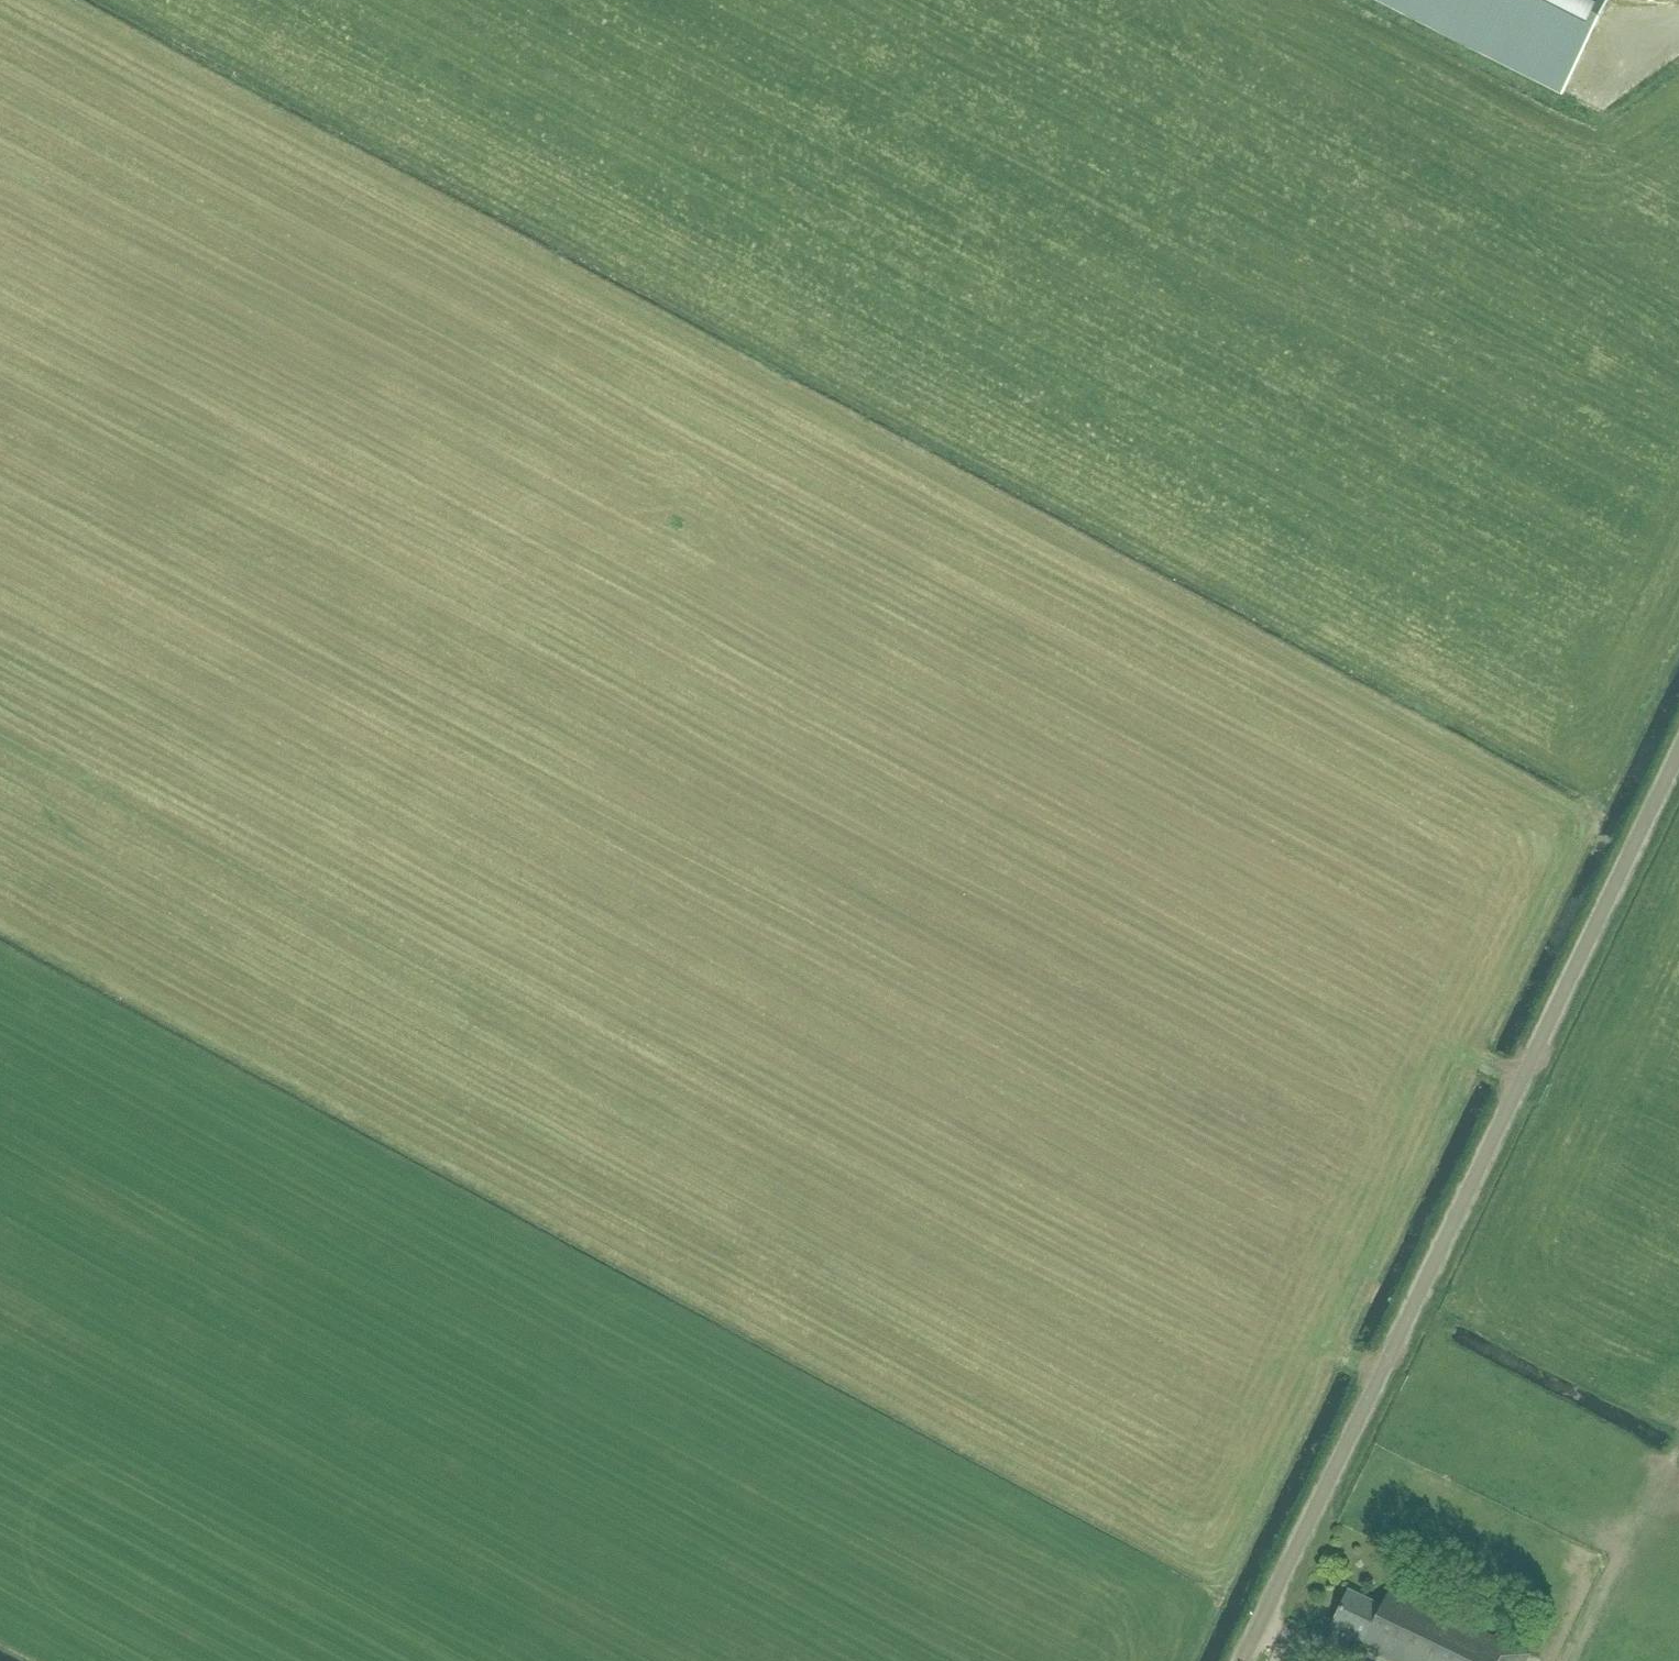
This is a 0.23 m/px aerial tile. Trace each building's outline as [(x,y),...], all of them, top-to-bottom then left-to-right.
[(1609,0),(1384,0),(1563,91),(1609,0)] [(1333,1626),(1382,1649),(1380,1653),(1395,1660),(1526,1660),(1529,1654),(1391,1588),(1382,1606),(1350,1590),(1333,1626)]
